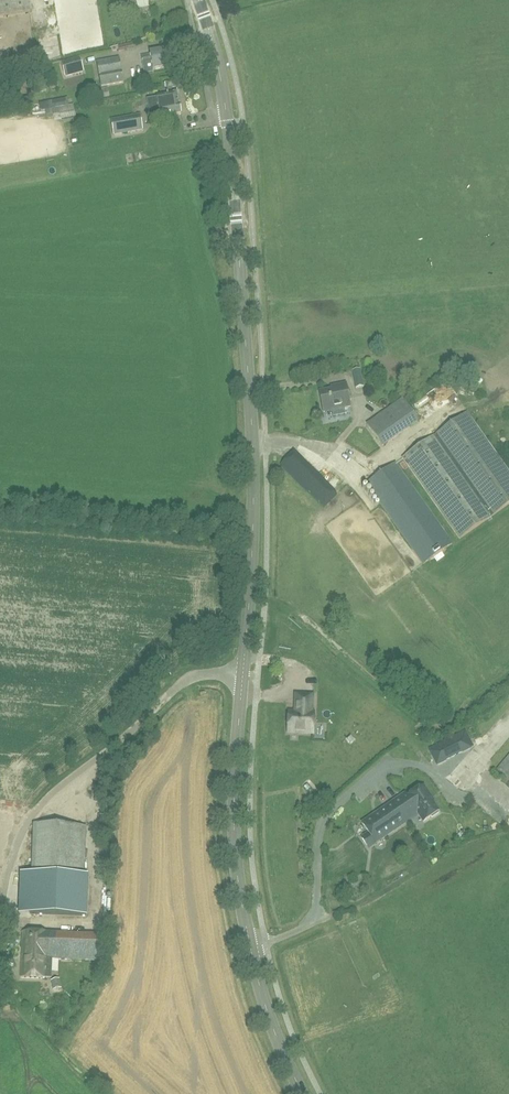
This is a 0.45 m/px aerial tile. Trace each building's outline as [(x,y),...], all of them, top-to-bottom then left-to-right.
[(30,11),(28,0),(0,0),(0,16),(30,11)] [(47,28),(35,28),(35,37),(47,37),(47,28)] [(171,59),(169,49),(149,53),(150,54),(141,56),(142,64),(151,62),(152,70),(172,66),(172,64),(173,64),(172,58),(171,59)] [(65,75),(83,70),(80,56),(62,61),(65,75)] [(101,85),(124,82),(119,57),(97,62),(101,85)] [(98,99),(109,97),(108,87),(97,89),(98,99)] [(177,95),(174,93),(157,96),(146,99),(150,117),(160,115),(160,117),(181,114),(179,105),(177,95)] [(61,107),(63,117),(75,115),(73,105),(61,107)] [(115,133),(135,129),(142,128),(140,113),(112,118),(115,133)] [(360,369),(352,371),(355,388),(364,387),(360,369)] [(323,412),(351,406),(346,383),(337,385),(338,388),(319,392),(323,412)] [(445,387),(430,399),(437,407),(452,395),(445,387)] [(382,446),(418,421),(403,399),(367,425),(382,446)] [(427,404),(421,407),(426,416),(432,413),(427,404)] [(491,516),(508,504),(508,472),(467,412),(434,435),(402,458),(459,539),(491,516)] [(337,494),(302,460),(294,451),(280,465),(305,490),(307,489),(324,507),(337,494)] [(423,564),(452,544),(395,463),(366,483),(423,564)] [(311,713),(312,695),(296,695),(295,712),(289,712),(288,732),(313,733),(313,713),(311,713)] [(469,748),(462,733),(453,737),(461,752),(469,748)] [(438,745),(430,749),(437,764),(446,760),(438,745)] [(496,769),(508,780),(508,754),(496,769)] [(423,822),(431,817),(432,818),(439,813),(438,812),(439,811),(430,798),(431,797),(423,786),(402,800),(400,797),(392,802),(406,822),(418,814),(423,822)] [(392,802),(362,823),(368,833),(361,838),(368,848),(406,822),(392,802)] [(82,917),(85,826),(35,825),(33,878),(35,878),(35,883),(29,883),(29,876),(15,876),(14,909),(27,910),(27,908),(34,908),(34,915),(82,917)] [(48,959),(49,933),(22,932),(20,978),(49,978),(49,970),(51,968),(51,959),(48,959)] [(48,959),(51,959),(100,960),(101,936),(101,935),(49,933),(48,959)]
